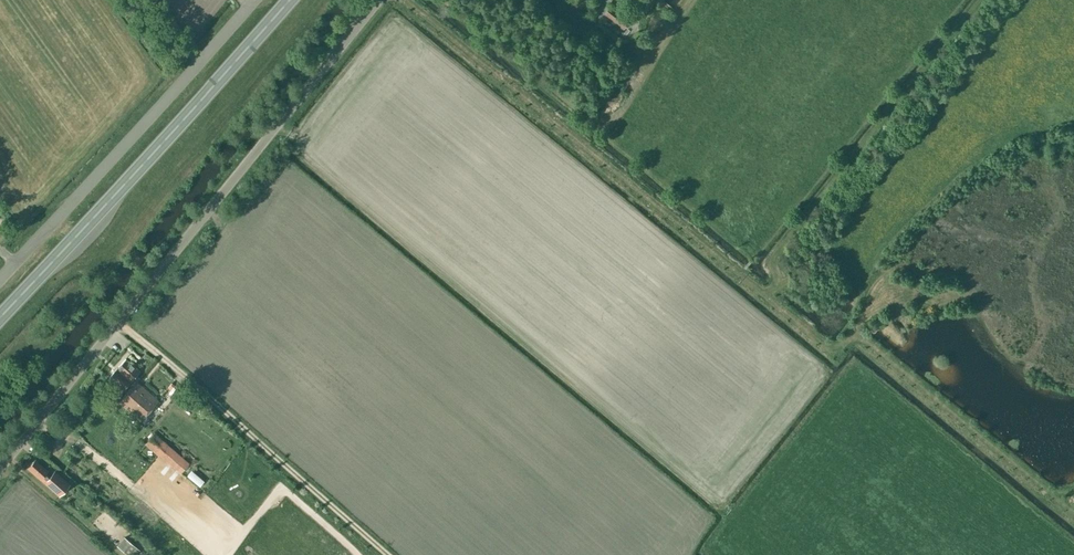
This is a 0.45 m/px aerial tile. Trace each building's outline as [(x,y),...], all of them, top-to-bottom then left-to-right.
[(610,6),(605,13),(624,29),(629,22),(610,6)] [(140,370),(125,358),(108,377),(126,393),(118,401),(140,421),(158,400),(136,382),(139,378),(136,375),(140,370)] [(145,442),(158,454),(171,465),(171,464),(180,472),(187,463),(179,456),(166,445),(167,444),(153,433),(145,442)] [(40,478),(58,495),(68,484),(59,475),(54,481),(45,472),(47,470),(35,459),(27,467),(40,478)] [(131,552),(134,554),(139,549),(124,537),(117,545),(128,554),(129,554),(131,552)]
